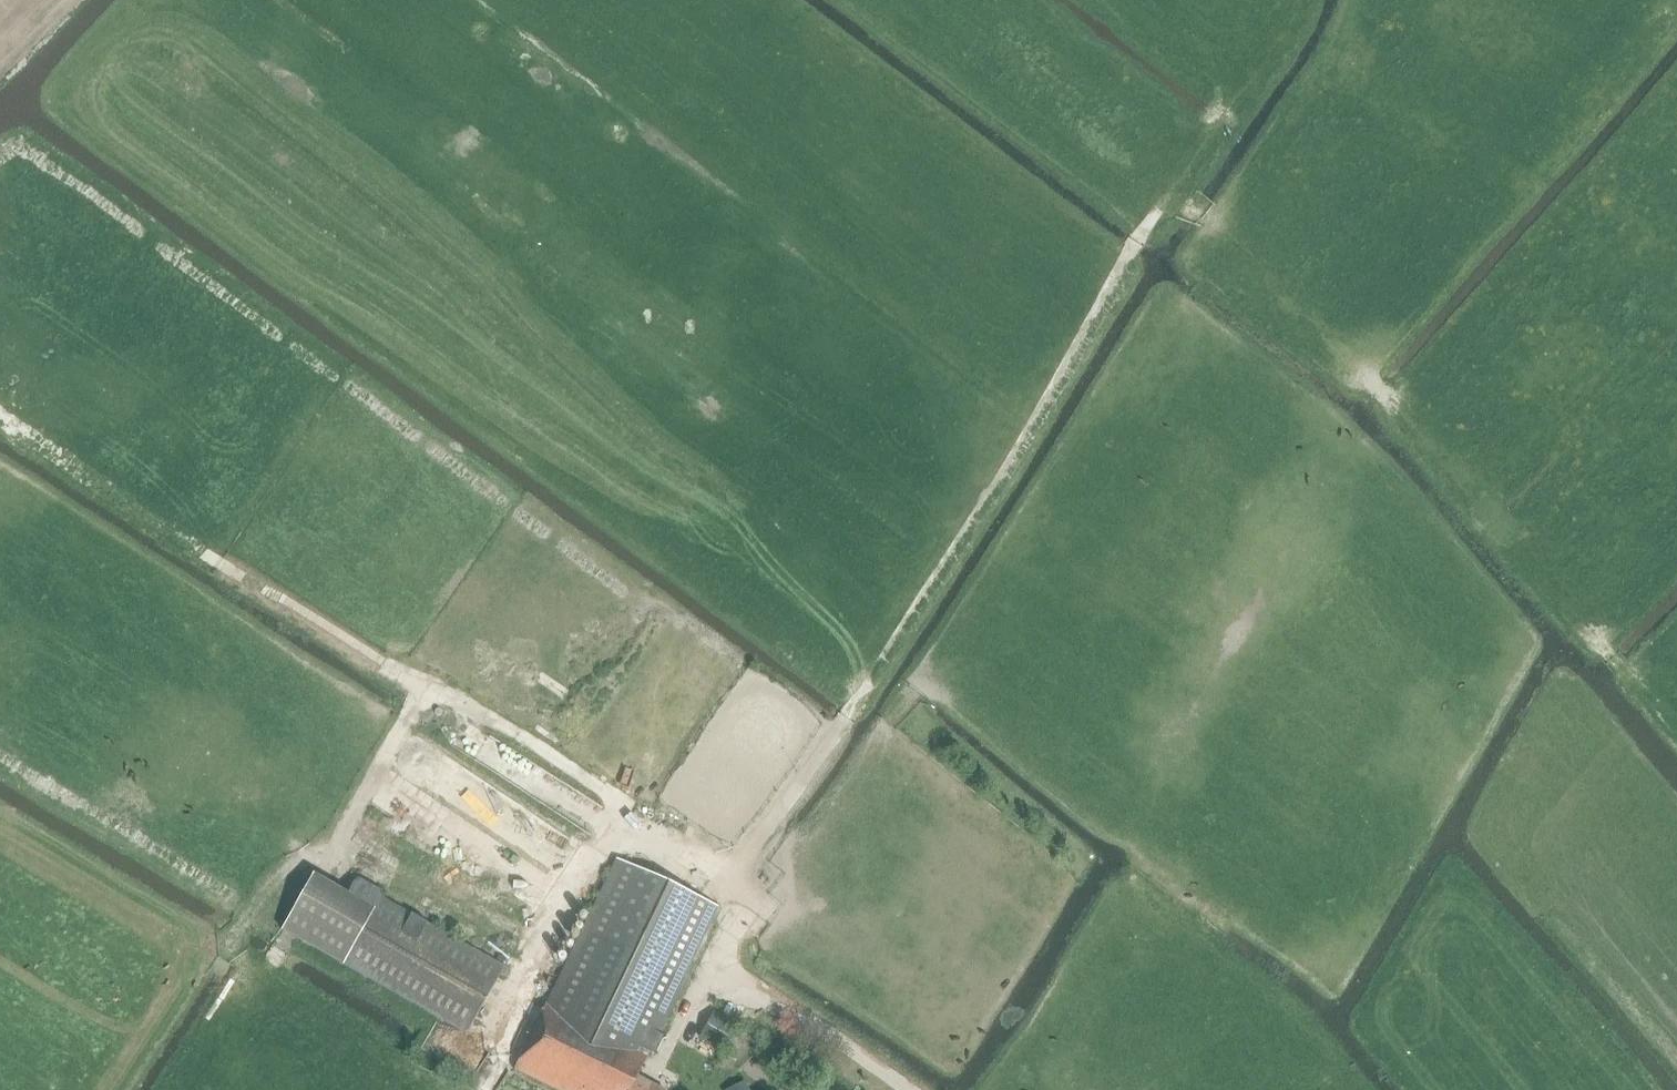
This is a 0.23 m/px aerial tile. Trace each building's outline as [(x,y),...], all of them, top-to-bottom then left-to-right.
[(547,1001),(544,1000),(514,1067),(560,1089),(663,1089),(636,1076),(648,1050),(652,1053),(661,1034),(655,1031),(715,905),(614,858),(547,1001)] [(279,929),(464,1034),(503,966),(378,895),(371,907),(311,872),(279,929)] [(723,1051),(737,1025),(711,1011),(697,1037),(723,1051)] [(730,1089),(748,1089),(743,1081),(729,1088),(730,1089)]
